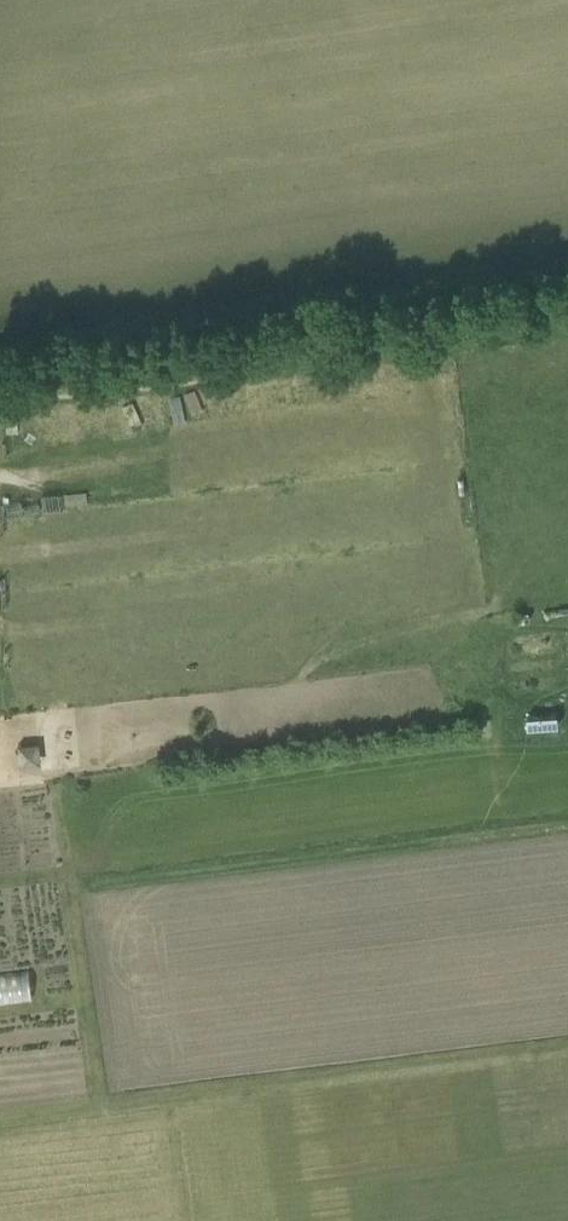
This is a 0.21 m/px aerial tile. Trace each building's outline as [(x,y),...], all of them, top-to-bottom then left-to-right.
[(23,741),(24,760),(44,759),(43,740),(23,741)] [(37,999),(33,968),(0,972),(0,1003),(37,999)]
